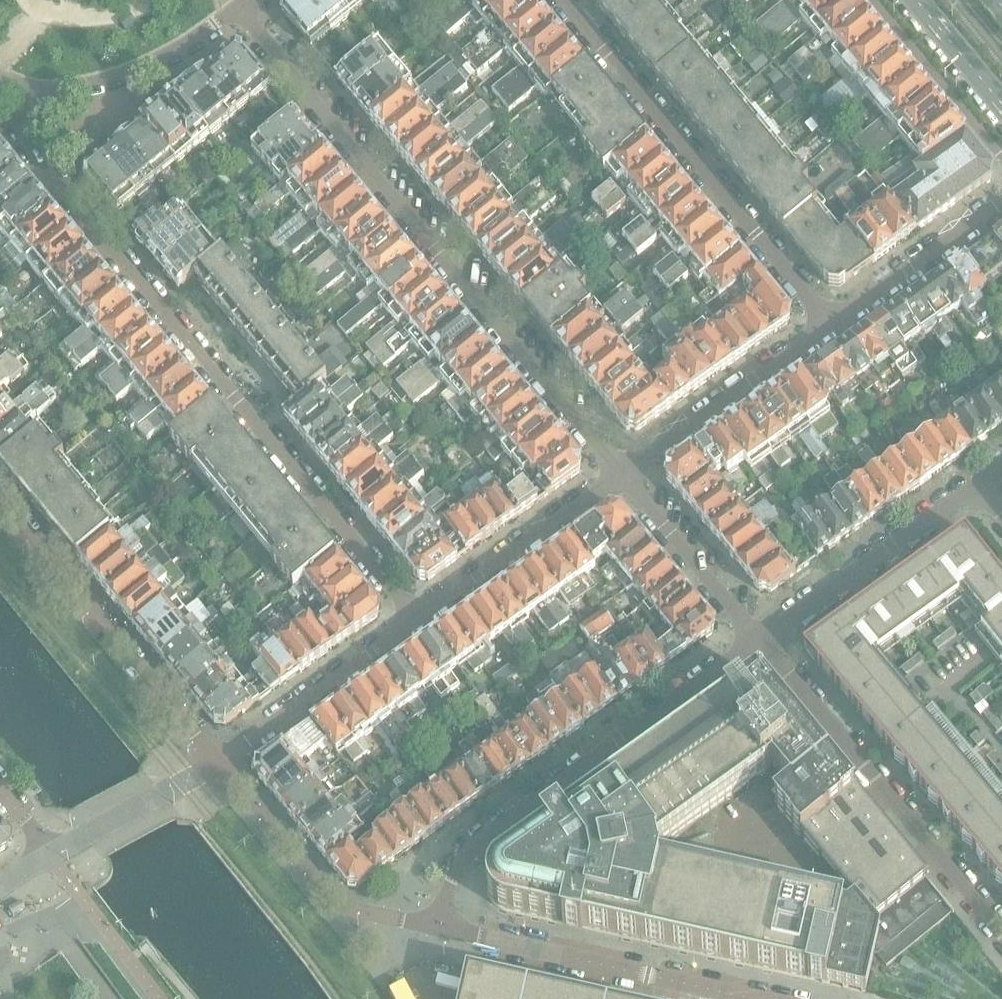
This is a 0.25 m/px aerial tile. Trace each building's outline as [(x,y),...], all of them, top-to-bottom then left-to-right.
[(305,0),(293,0),(285,6),(285,15),(307,43),(314,37),(317,41),(329,31),(327,29),(329,28),(305,0)] [(336,0),(305,0),(329,28),(347,13),(336,0)] [(347,13),(363,0),(336,0),(347,13)] [(431,0),(416,0),(408,7),(414,14),(431,0)] [(470,0),(449,0),(430,16),(421,23),(429,33),(438,26),(470,0)] [(508,0),(470,0),(438,26),(429,33),(445,52),(454,45),(446,36),(469,17),(476,26),(508,0)] [(537,8),(531,0),(508,0),(476,26),(477,26),(483,21),(490,29),(486,32),(461,53),(463,56),(454,63),(460,71),(537,8)] [(625,0),(594,0),(606,15),(625,0)] [(652,4),(649,0),(625,0),(606,15),(619,31),(652,4)] [(736,11),(749,0),(728,0),(736,11)] [(806,0),(785,0),(756,24),(748,31),(757,40),(806,0)] [(846,0),(806,0),(757,40),(765,51),(802,20),(809,29),(846,0)] [(866,16),(853,0),(846,0),(809,29),(817,38),(780,69),(788,79),(796,73),(827,48),(832,43),(866,16)] [(731,15),(721,2),(708,12),(719,25),(731,15)] [(632,46),(665,19),(652,4),(619,31),(632,46)] [(512,58),(551,25),(537,8),(460,71),(461,72),(468,80),(470,78),(473,82),(478,78),(475,74),(476,72),(477,73),(505,50),(512,58)] [(125,30),(136,21),(130,14),(119,23),(125,30)] [(835,72),(881,33),(866,15),(866,16),(832,43),(827,48),(796,73),(804,82),(827,63),(835,72)] [(645,62),(678,35),(665,19),(632,46),(645,62)] [(500,101),(568,45),(553,26),(552,26),(551,25),(512,58),(520,67),(491,90),(494,94),(485,101),(490,108),(499,100),(500,101)] [(382,40),(371,26),(364,32),(369,38),(375,46),(382,40)] [(760,46),(748,31),(733,43),(745,58),(760,46)] [(820,117),(898,54),(892,46),(892,47),(882,35),(881,33),(835,72),(843,81),(818,102),(820,104),(813,109),(820,117)] [(658,78),(691,50),(678,35),(645,62),(658,78)] [(389,68),(372,48),(375,46),(369,38),(342,60),(336,66),(334,64),(329,69),(337,78),(353,98),(389,68)] [(545,97),(551,92),(584,64),(568,45),(500,101),(508,111),(537,87),(545,97)] [(270,86),(242,51),(242,50),(232,50),(217,62),(250,102),(270,86)] [(670,93),(703,66),(691,50),(658,78),(670,93)] [(876,108),(915,75),(904,61),(898,54),(820,117),(827,125),(833,120),(835,121),(866,96),(876,108)] [(250,102),(217,62),(197,79),(229,119),(250,102)] [(417,104),(425,97),(428,100),(461,72),(460,71),(454,63),(451,66),(450,65),(411,97),(405,90),(369,117),(385,136),(419,107),(417,104)] [(564,108),(598,81),(584,64),(551,92),(564,108)] [(683,109),(716,82),(703,66),(670,93),(683,109)] [(369,117),(405,90),(406,89),(389,68),(353,98),(369,117)] [(443,121),(435,111),(467,85),(466,84),(469,81),(468,80),(461,72),(428,100),(430,103),(422,110),(419,107),(385,136),(401,157),(443,121)] [(862,155),(934,96),(926,88),(915,75),(876,108),(883,117),(852,143),(861,153),(862,155)] [(229,119),(197,79),(177,96),(209,135),(229,119)] [(577,123),(610,96),(598,81),(564,108),(577,123)] [(696,124),(729,97),(716,82),(683,109),(696,124)] [(209,135),(177,96),(159,110),(193,149),(209,135)] [(588,137),(622,109),(610,96),(577,123),(588,137)] [(908,146),(948,114),(938,102),(939,102),(934,96),(862,155),(861,153),(854,159),(862,168),(869,163),(900,137),(908,146)] [(709,140),(742,113),(729,97),(696,124),(709,140)] [(447,142),(457,134),(459,137),(489,112),(481,102),(449,128),(443,121),(401,157),(415,173),(450,145),(447,142)] [(631,120),(622,109),(588,137),(580,144),(589,154),(631,120)] [(193,149),(159,110),(142,125),(175,164),(193,149)] [(472,157),(464,148),(497,121),(489,112),(459,137),(461,140),(452,147),(450,145),(415,173),(430,192),(473,157),(472,157)] [(722,156),(755,128),(742,113),(709,140),(722,156)] [(267,166),(309,132),(293,114),(273,129),(257,142),(252,146),(251,147),(267,166)] [(912,170),(963,132),(948,114),(908,146),(915,154),(881,178),(884,182),(887,188),(912,170)] [(605,171),(645,138),(631,120),(589,154),(604,172),(605,171)] [(175,164),(142,125),(123,140),(155,180),(175,164)] [(735,171),(768,144),(755,128),(722,156),(735,171)] [(257,142),(248,131),(243,135),(247,140),(252,146),(257,142)] [(282,185),(323,150),(309,132),(267,166),(282,185)] [(919,179),(889,200),(915,233),(917,232),(956,204),(991,179),(993,168),(965,134),(963,132),(912,170),(919,179)] [(482,180),(491,173),(520,149),(511,138),(479,165),(473,157),(430,192),(445,210),(482,180)] [(622,189),(628,184),(661,157),(645,138),(605,171),(614,181),(591,200),(599,209),(622,189)] [(155,180),(123,140),(104,156),(126,184),(136,196),(138,199),(150,189),(148,186),(155,180)] [(252,146),(247,140),(236,149),(241,155),(251,147),(252,146)] [(747,187),(781,159),(768,144),(735,171),(747,187)] [(504,194),(496,185),(528,159),(520,149),(491,173),(495,180),(486,187),(482,180),(445,210),(461,229),(504,194)] [(18,170),(1,150),(0,151),(0,185),(18,170)] [(296,204),(339,169),(323,150),(282,185),(254,207),(247,214),(252,220),(260,214),(262,217),(289,195),(296,204)] [(126,184),(104,156),(88,169),(87,179),(105,201),(126,184)] [(636,208),(676,176),(677,176),(661,157),(628,184),(633,190),(627,195),(622,189),(599,209),(607,219),(630,200),(636,208)] [(760,202),(793,175),(781,159),(747,187),(760,202)] [(285,244),(354,187),(339,169),(296,204),(303,213),(268,241),(277,251),(285,244)] [(34,190),(18,170),(0,185),(0,218),(34,190)] [(806,190),(803,187),(809,182),(799,170),(793,175),(760,202),(773,218),(806,190)] [(206,185),(214,178),(210,172),(201,179),(206,185)] [(630,246),(691,194),(676,176),(636,208),(644,218),(622,237),(630,246)] [(915,233),(889,200),(883,193),(873,200),(856,178),(845,187),(895,247),(915,233)] [(512,217),(507,212),(512,207),(517,213),(548,189),(539,179),(511,203),(504,194),(461,229),(475,246),(512,217)] [(116,214),(136,196),(126,184),(105,201),(116,214)] [(354,187),(285,244),(293,254),(320,232),(326,240),(369,205),(354,187)] [(895,247),(845,187),(835,195),(853,217),(844,224),(848,229),(875,261),(895,247)] [(534,231),(527,223),(556,199),(548,189),(517,213),(522,219),(517,223),(512,217),(475,246),(491,265),(534,231)] [(51,210),(34,190),(0,218),(0,232),(11,244),(51,210)] [(787,235),(808,218),(816,212),(813,208),(817,204),(806,190),(773,218),(787,235)] [(668,246),(707,214),(691,194),(630,246),(637,255),(660,237),(668,246)] [(239,206),(232,198),(226,203),(233,211),(239,206)] [(145,249),(185,217),(178,208),(166,217),(157,206),(149,212),(142,204),(122,221),(145,249)] [(307,288),(313,283),(385,224),(369,205),(326,240),(333,249),(298,277),(307,288)] [(21,268),(26,263),(67,230),(51,210),(11,244),(21,257),(15,262),(21,268)] [(507,285),(571,232),(584,221),(577,212),(564,223),(563,221),(541,240),(534,231),(491,265),(507,285)] [(875,261),(848,229),(837,238),(816,212),(808,218),(854,276),(875,261)] [(646,295),(723,232),(708,214),(707,214),(668,246),(675,255),(653,274),(655,277),(642,289),(646,295)] [(161,269),(204,235),(187,215),(185,217),(145,249),(161,269)] [(854,276),(808,218),(787,235),(823,279),(824,279),(829,285),(839,286),(845,282),(846,282),(854,276)] [(357,277),(399,242),(385,224),(313,283),(321,291),(344,272),(352,281),(357,277)] [(43,284),(84,250),(67,230),(26,263),(37,277),(31,282),(33,284),(22,294),(26,298),(43,284)] [(965,256),(987,288),(994,283),(989,276),(1001,265),(1001,230),(965,256)] [(565,269),(557,259),(579,241),(571,232),(507,285),(523,304),(563,271),(565,269)] [(700,284),(739,251),(723,232),(646,295),(635,305),(639,311),(650,302),(660,313),(661,313),(670,305),(664,297),(691,274),(699,284),(700,284)] [(193,276),(219,254),(204,235),(161,269),(178,289),(193,276)] [(207,293),(248,259),(250,257),(236,240),(219,254),(193,276),(207,293)] [(338,326),(416,263),(399,242),(357,277),(367,290),(356,298),(362,305),(337,324),(338,326)] [(59,303),(100,269),(84,250),(43,284),(59,303)] [(708,312),(718,303),(755,271),(739,251),(700,284),(707,292),(698,299),(697,298),(688,306),(692,310),(700,303),(708,312)] [(987,288),(965,256),(947,269),(985,322),(992,316),(982,303),(993,296),(987,288)] [(219,308),(248,284),(244,278),(255,268),(248,259),(207,293),(219,308)] [(389,315),(431,280),(416,263),(338,326),(345,335),(382,306),(389,315)] [(76,324),(78,322),(116,289),(100,269),(59,303),(76,324)] [(985,322),(947,269),(930,281),(953,312),(963,305),(978,326),(985,322)] [(537,322),(581,285),(577,280),(573,283),(563,271),(523,304),(537,322)] [(790,314),(755,271),(718,303),(754,348),(789,323),(790,314)] [(233,324),(268,295),(255,278),(248,284),(219,308),(233,324)] [(368,362),(447,299),(431,280),(389,315),(395,323),(391,326),(390,326),(366,346),(372,353),(365,359),(368,362)] [(953,312),(930,281),(914,292),(951,342),(958,337),(944,317),(952,312),(952,313),(953,312)] [(552,339),(592,307),(581,294),(586,290),(581,285),(537,322),(552,339)] [(69,362),(132,309),(116,289),(78,322),(84,330),(64,347),(65,348),(60,352),(69,362)] [(951,342),(914,292),(898,304),(925,341),(926,342),(935,335),(946,350),(953,345),(951,342)] [(568,358),(634,305),(625,294),(602,313),(594,305),(592,307),(552,339),(568,358)] [(246,340),(281,311),(268,295),(233,324),(246,340)] [(734,362),(705,326),(703,324),(694,331),(681,317),(681,316),(676,309),(685,301),(681,297),(672,305),(671,304),(670,305),(661,313),(713,377),(734,362)] [(419,351),(462,317),(447,299),(368,362),(370,365),(376,372),(383,367),(413,343),(419,351)] [(13,308),(8,301),(1,307),(7,313),(13,308)] [(754,348),(718,303),(708,312),(714,319),(705,326),(734,362),(754,348)] [(925,341),(898,304),(881,316),(918,366),(926,360),(917,347),(925,341)] [(626,342),(620,334),(643,315),(639,311),(635,305),(634,305),(568,358),(583,377),(625,344),(626,342)] [(109,360),(148,327),(132,309),(69,362),(76,370),(81,367),(82,368),(101,351),(109,360)] [(258,355),(294,326),(281,311),(246,340),(258,355)] [(713,377),(661,313),(660,313),(650,321),(660,334),(660,333),(671,347),(661,354),(671,366),(692,392),(713,377)] [(918,366),(881,316),(864,328),(895,368),(902,377),(918,366)] [(441,364),(476,335),(462,317),(419,351),(426,360),(422,363),(421,363),(390,388),(396,396),(400,393),(402,396),(435,369),(430,363),(436,358),(441,364)] [(1000,329),(997,325),(991,330),(994,333),(993,334),(1001,346),(1001,327),(1000,329)] [(272,372),(301,348),(307,343),(294,326),(258,355),(272,372)] [(994,333),(991,330),(989,326),(980,332),(985,339),(993,334),(994,333)] [(108,392),(164,347),(148,327),(109,360),(116,369),(100,382),(108,392)] [(895,368),(864,328),(849,338),(888,391),(900,383),(891,371),(895,368)] [(450,389),(492,354),(476,335),(441,364),(435,369),(402,396),(404,398),(400,401),(407,409),(443,380),(450,389)] [(888,391),(849,338),(833,350),(856,381),(860,387),(869,380),(880,397),(888,391)] [(598,396),(648,355),(657,348),(650,339),(632,354),(625,344),(583,377),(598,396)] [(322,384),(348,364),(334,346),(313,363),(284,387),(299,404),(322,384)] [(140,398),(180,366),(164,347),(108,392),(116,402),(133,389),(140,398)] [(284,387),(313,363),(301,348),(272,372),(284,387)] [(856,381),(833,350),(817,362),(849,405),(856,400),(847,388),(856,381)] [(23,361),(16,353),(11,357),(10,355),(0,364),(0,379),(23,361)] [(434,432),(455,414),(506,372),(492,354),(450,389),(456,397),(441,409),(443,412),(441,414),(439,415),(436,417),(435,421),(429,426),(434,432)] [(613,414),(654,380),(663,373),(648,355),(598,396),(613,414)] [(5,387),(10,383),(11,384),(24,373),(23,372),(28,368),(23,361),(0,379),(0,406),(12,396),(5,387)] [(849,405),(817,362),(800,374),(823,405),(833,398),(841,409),(840,411),(848,423),(857,417),(849,405)] [(299,436),(377,373),(376,372),(370,365),(349,382),(347,380),(330,394),(322,384),(299,404),(283,417),(299,436)] [(1000,380),(992,385),(990,384),(981,372),(979,373),(974,365),(967,370),(972,378),(964,384),(972,395),(973,399),(966,404),(989,436),(1001,427),(1001,383),(1000,380)] [(138,430),(195,384),(180,366),(140,398),(147,405),(129,420),(138,430)] [(671,366),(663,373),(654,380),(675,404),(692,392),(671,366)] [(481,426),(523,392),(506,372),(455,414),(465,425),(474,417),(481,426)] [(354,422),(347,413),(364,400),(362,397),(383,381),(377,373),(299,436),(314,454),(354,422)] [(823,405),(800,374),(780,388),(819,441),(839,426),(823,405)] [(637,431),(675,404),(654,380),(613,414),(626,430),(637,432),(637,431)] [(172,435),(211,404),(195,384),(138,430),(147,441),(164,426),(172,435)] [(53,390),(53,389),(49,393),(42,385),(37,389),(36,388),(22,400),(23,401),(19,404),(12,396),(0,406),(0,433),(53,390)] [(901,400),(913,391),(908,385),(885,402),(890,409),(902,401),(901,400)] [(819,441),(780,388),(760,402),(787,438),(796,432),(817,460),(828,453),(819,441)] [(31,420),(36,416),(37,417),(51,405),(50,404),(55,400),(52,397),(56,393),(53,390),(0,433),(0,462),(37,432),(39,429),(31,420)] [(485,451),(537,409),(523,392),(481,426),(487,433),(477,441),(485,451)] [(972,448),(946,413),(947,412),(939,401),(930,408),(939,420),(940,423),(931,429),(954,461),(972,448)] [(787,438),(760,402),(741,416),(768,452),(782,472),(792,464),(790,461),(790,460),(779,444),(787,438)] [(187,459),(228,424),(211,404),(172,435),(169,438),(187,459)] [(989,436),(966,404),(958,410),(955,406),(947,412),(946,413),(972,448),(989,436)] [(511,463),(553,429),(537,409),(485,451),(495,462),(504,454),(511,463)] [(759,458),(768,452),(741,416),(722,430),(744,461),(766,492),(767,491),(770,494),(782,487),(780,484),(779,485),(759,458)] [(364,446),(357,439),(362,435),(368,442),(385,429),(376,418),(361,431),(354,422),(314,454),(330,473),(364,446)] [(368,442),(364,446),(330,473),(345,491),(384,460),(377,452),(404,430),(396,420),(385,429),(368,442)] [(954,461),(931,429),(924,434),(914,421),(905,428),(937,473),(954,461)] [(258,461),(243,443),(228,424),(187,459),(191,464),(197,459),(223,490),(258,461)] [(937,473),(905,428),(896,434),(905,447),(898,453),(921,485),(937,473)] [(511,463),(518,471),(499,488),(508,499),(527,484),(569,448),(553,429),(511,463)] [(744,461),(722,430),(705,442),(721,465),(735,481),(739,486),(747,481),(736,468),(744,461)] [(65,457),(55,445),(51,449),(37,432),(0,462),(0,464),(26,495),(59,468),(56,464),(65,457)] [(862,441),(857,434),(851,439),(856,446),(862,441)] [(721,465),(705,442),(692,451),(708,474),(721,465)] [(470,464),(456,446),(444,454),(459,473),(470,464)] [(539,501),(579,472),(580,473),(581,462),(569,448),(527,484),(539,501)] [(902,498),(867,448),(857,455),(870,472),(863,477),(886,509),(902,498)] [(921,485),(898,453),(880,465),(868,448),(867,448),(902,498),(921,485)] [(708,474),(692,451),(668,468),(666,478),(667,478),(680,495),(708,474)] [(360,509),(421,461),(415,453),(409,458),(408,456),(391,469),(384,460),(345,491),(360,509)] [(415,497),(408,488),(432,469),(424,459),(421,462),(421,461),(360,509),(376,528),(415,497)] [(238,509),(274,480),(258,461),(223,490),(238,509)] [(693,511),(735,481),(721,465),(708,474),(680,495),(693,511)] [(886,509),(863,477),(857,481),(847,467),(836,475),(835,472),(834,473),(869,521),(886,509)] [(38,510),(71,483),(69,479),(77,472),(75,470),(66,476),(59,468),(26,495),(38,510)] [(869,521),(834,473),(823,480),(835,497),(830,501),(853,533),(869,521)] [(520,515),(508,499),(499,488),(496,484),(486,492),(476,477),(469,483),(502,528),(520,515)] [(253,527),(289,498),(274,480),(238,509),(253,527)] [(740,505),(733,497),(741,491),(739,487),(739,486),(735,481),(693,511),(707,528),(740,505)] [(51,526),(84,499),(71,483),(38,510),(51,526)] [(502,528),(469,483),(461,489),(470,503),(461,509),(483,541),(502,528)] [(539,501),(527,484),(508,499),(520,515),(539,501)] [(390,546),(430,515),(438,509),(446,503),(437,493),(422,505),(415,497),(376,528),(390,546)] [(483,541),(461,509),(453,497),(446,503),(438,509),(445,520),(444,522),(445,524),(456,540),(466,554),(483,541)] [(320,536),(304,517),(289,498),(253,527),(278,556),(271,562),(279,570),(320,536)] [(64,542),(97,515),(84,499),(51,526),(64,542)] [(721,545),(771,508),(765,501),(747,514),(740,505),(707,528),(721,545)] [(853,533),(830,501),(812,514),(835,546),(853,533)] [(835,546),(812,514),(811,514),(805,505),(794,514),(801,522),(794,526),(818,558),(835,546)] [(634,527),(620,510),(621,510),(611,508),(611,509),(594,520),(605,534),(613,544),(634,527)] [(768,539),(760,531),(779,518),(771,508),(721,545),(736,563),(768,539)] [(77,558),(120,522),(118,519),(108,527),(97,515),(64,542),(77,558)] [(407,566),(442,539),(436,532),(445,524),(444,522),(439,525),(430,515),(390,546),(407,566)] [(91,575),(151,527),(143,518),(130,529),(131,530),(124,535),(117,526),(121,523),(120,522),(77,558),(91,575)] [(608,549),(600,538),(605,534),(594,520),(572,536),(594,564),(606,554),(604,552),(608,549)] [(818,558),(794,526),(791,521),(787,524),(768,539),(782,557),(774,563),(787,580),(818,558)] [(104,591),(144,559),(148,556),(158,548),(145,532),(151,527),(91,575),(104,591)] [(607,579),(649,545),(634,527),(613,544),(608,549),(604,552),(606,554),(613,562),(601,572),(607,579)] [(992,565),(965,531),(913,569),(943,607),(958,597),(964,592),(955,580),(968,570),(974,579),(992,565)] [(294,588),(335,554),(320,536),(279,570),(294,588)] [(596,566),(594,564),(572,536),(554,549),(591,598),(598,593),(594,588),(595,587),(586,574),(596,566)] [(428,580),(458,559),(448,546),(442,539),(407,566),(417,579),(417,580),(428,581),(428,580)] [(751,581),(774,563),(782,557),(768,539),(736,563),(751,581)] [(466,554),(456,540),(448,546),(458,559),(466,554)] [(632,584),(662,560),(649,545),(607,579),(613,587),(625,576),(632,584)] [(591,598),(554,549),(536,562),(560,592),(570,585),(580,598),(585,595),(589,599),(591,598)] [(118,607),(177,559),(170,551),(157,562),(151,568),(144,559),(104,591),(118,607)] [(319,597),(350,572),(335,554),(294,588),(291,590),(298,598),(310,587),(319,597)] [(170,593),(163,584),(170,578),(171,579),(184,568),(177,559),(118,607),(131,624),(170,593)] [(644,605),(676,578),(662,560),(632,584),(639,593),(619,609),(614,603),(607,608),(616,619),(612,621),(614,625),(617,628),(621,624),(616,618),(622,613),(628,619),(643,604),(644,605)] [(553,597),(560,592),(536,562),(521,573),(559,627),(569,619),(553,597)] [(787,580),(774,563),(751,581),(759,591),(770,593),(770,592),(787,580)] [(992,565),(974,579),(968,570),(955,580),(964,592),(958,597),(973,617),(964,624),(969,630),(978,623),(982,628),(981,629),(975,633),(987,649),(1001,637),(1001,578),(992,565)] [(943,607),(913,569),(880,592),(911,630),(943,607)] [(336,616),(366,591),(350,572),(319,597),(326,606),(309,618),(316,626),(332,612),(334,613),(336,616)] [(559,627),(521,573),(503,585),(526,616),(533,611),(549,634),(559,627)] [(660,619),(690,594),(676,578),(644,605),(650,613),(653,611),(660,619)] [(518,622),(526,616),(503,585),(486,598),(520,644),(525,650),(530,658),(538,652),(532,644),(534,643),(518,622)] [(378,617),(379,607),(366,591),(336,616),(352,635),(377,617),(378,617)] [(911,630),(880,592),(847,616),(878,654),(911,630)] [(146,641),(185,610),(170,593),(131,624),(146,641)] [(682,628),(703,610),(690,594),(660,619),(666,625),(657,632),(665,643),(682,628)] [(599,636),(614,625),(612,621),(605,611),(603,612),(600,607),(609,601),(606,597),(599,602),(595,596),(588,601),(593,609),(592,610),(596,617),(579,628),(589,643),(599,636)] [(520,644),(486,598),(469,610),(492,641),(502,633),(512,646),(515,643),(517,646),(520,644)] [(335,647),(316,626),(309,618),(298,604),(290,610),(300,623),(295,626),(288,617),(285,620),(318,660),(335,647)] [(217,614),(216,614),(212,607),(204,613),(209,620),(217,614)] [(160,658),(198,627),(185,610),(146,641),(160,658)] [(500,653),(492,641),(469,610),(451,623),(483,666),(490,676),(491,675),(499,686),(505,681),(498,671),(503,667),(495,657),(496,656),(500,653)] [(713,634),(714,625),(714,623),(703,610),(682,628),(696,645),(712,634),(713,634)] [(352,635),(336,616),(334,613),(332,612),(316,626),(335,647),(352,635)] [(318,660),(285,620),(282,616),(265,628),(268,632),(300,672),(318,660)] [(942,741),(873,658),(878,654),(847,616),(803,648),(822,670),(824,669),(836,683),(834,685),(848,702),(850,701),(889,747),(887,749),(1001,886),(1001,812),(942,741)] [(483,666),(451,623),(434,635),(457,666),(466,659),(475,672),(483,666)] [(175,676),(213,645),(198,627),(160,658),(175,676)] [(696,645),(682,628),(665,643),(677,659),(696,645)] [(942,636),(942,637),(947,643),(956,636),(957,635),(952,629),(942,636)] [(300,672),(268,632),(249,648),(262,663),(281,686),(300,672)] [(677,659),(665,643),(657,632),(650,638),(647,633),(630,645),(653,676),(677,659)] [(457,666),(434,635),(417,647),(455,698),(464,691),(460,685),(450,671),(457,666)] [(619,700),(595,669),(571,636),(554,648),(602,712),(619,700)] [(637,688),(604,643),(599,636),(589,643),(590,644),(585,647),(598,667),(595,669),(619,700),(637,688)] [(653,676),(630,645),(622,651),(612,637),(604,643),(637,688),(653,676)] [(942,637),(933,644),(938,650),(947,643),(942,637)] [(987,649),(1001,668),(1001,637),(987,649)] [(191,695),(229,664),(213,645),(175,676),(191,695)] [(458,703),(455,698),(417,647),(401,659),(426,693),(433,688),(449,709),(458,703)] [(602,712),(554,648),(539,659),(550,676),(549,677),(551,680),(584,725),(602,712)] [(920,654),(910,662),(915,668),(925,661),(920,654)] [(426,693),(401,659),(383,672),(417,717),(426,710),(418,699),(426,693)] [(910,662),(901,669),(906,675),(915,668),(910,662)] [(281,686),(262,663),(249,674),(252,678),(256,683),(249,689),(259,702),(281,686)] [(204,711),(242,680),(229,664),(191,695),(204,711)] [(417,717),(383,672),(366,684),(389,715),(396,709),(413,732),(423,725),(417,717)] [(226,726),(259,702),(249,689),(245,684),(252,678),(249,674),(242,680),(204,711),(215,725),(214,725),(226,726)] [(952,913),(872,816),(827,760),(759,679),(731,699),(754,734),(751,735),(757,743),(748,749),(759,765),(768,758),(773,766),(793,790),(775,805),(792,826),(791,827),(801,839),(802,838),(825,865),(822,867),(829,876),(832,874),(855,902),(847,908),(846,908),(838,943),(837,943),(828,984),(865,992),(874,954),(875,955),(876,954),(886,966),(914,944),(952,913)] [(584,725),(551,680),(543,686),(540,688),(534,680),(527,685),(533,693),(566,737),(584,725)] [(511,681),(505,685),(508,691),(514,687),(511,681)] [(413,748),(389,715),(366,684),(348,697),(370,728),(379,722),(402,756),(413,748)] [(482,685),(475,690),(481,698),(485,695),(487,693),(482,685)] [(969,697),(977,707),(983,702),(976,692),(969,697)] [(566,737),(533,693),(525,699),(535,712),(526,718),(549,750),(566,737)] [(533,761),(500,717),(485,695),(481,698),(475,702),(489,722),(491,722),(501,736),(492,742),(515,774),(533,761)] [(370,728),(348,697),(330,709),(364,755),(373,749),(362,734),(370,728)] [(655,850),(700,818),(764,772),(766,774),(771,771),(769,768),(773,766),(768,758),(759,765),(748,749),(757,743),(751,735),(754,734),(731,699),(498,865),(495,868),(491,872),(488,878),(487,884),(487,887),(488,894),(489,897),(493,902),(497,907),(503,910),(509,912),(515,913),(828,984),(837,943),(838,943),(846,908),(668,867),(669,864),(659,862),(658,864),(654,865),(652,851),(655,850)] [(364,755),(330,709),(312,723),(326,741),(336,752),(343,748),(354,762),(364,755)] [(989,709),(982,714),(990,723),(996,718),(989,709)] [(549,750),(526,718),(519,723),(509,710),(500,717),(533,761),(549,750)] [(990,723),(997,733),(1001,729),(1001,726),(996,718),(990,723)] [(326,741),(312,723),(290,738),(306,758),(307,757),(326,741)] [(970,738),(978,747),(984,742),(976,733),(970,738)] [(515,774),(492,742),(483,749),(473,736),(466,741),(500,785),(515,774)] [(268,788),(299,763),(306,758),(290,738),(256,763),(256,762),(255,773),(256,774),(268,788)] [(500,785),(466,741),(458,746),(468,760),(458,767),(481,798),(500,785)] [(993,753),(987,758),(994,767),(1000,762),(993,753)] [(282,806),(320,775),(313,767),(314,766),(307,757),(306,758),(299,763),(268,788),(282,806)] [(481,798),(458,767),(449,773),(439,760),(431,766),(463,811),(481,798)] [(463,811),(431,766),(424,770),(434,784),(423,792),(446,823),(463,811)] [(297,824),(328,798),(335,792),(328,784),(324,778),(332,772),(329,768),(321,775),(320,775),(282,806),(297,824)] [(362,771),(355,776),(356,777),(362,784),(369,780),(362,771)] [(311,842),(371,794),(362,784),(356,777),(355,776),(335,792),(328,798),(297,824),(311,842)] [(446,823),(423,792),(415,798),(405,784),(397,790),(430,835),(446,823)] [(430,835),(397,790),(389,796),(399,810),(389,816),(390,818),(414,846),(430,835)] [(365,828),(357,819),(378,802),(371,794),(311,842),(326,860),(350,841),(358,834),(365,828)] [(390,818),(373,832),(372,832),(375,836),(395,860),(414,846),(390,818)] [(395,860),(375,836),(372,832),(373,832),(368,826),(365,828),(358,834),(366,844),(357,850),(376,874),(395,860)] [(376,874),(357,850),(350,841),(326,860),(347,885),(347,886),(357,887),(376,874)] [(24,909),(24,908),(20,902),(8,908),(12,916),(24,909)] [(468,977),(463,998),(568,998),(468,977)]
